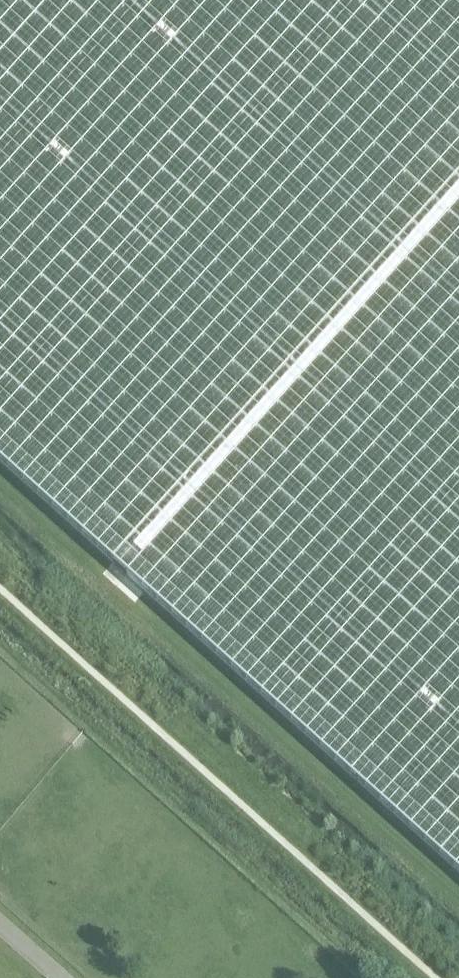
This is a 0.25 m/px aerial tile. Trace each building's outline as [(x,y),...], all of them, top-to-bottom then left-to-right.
[(113,563),(127,575),(458,873),(458,0),(0,0),(0,462),(113,563)]
